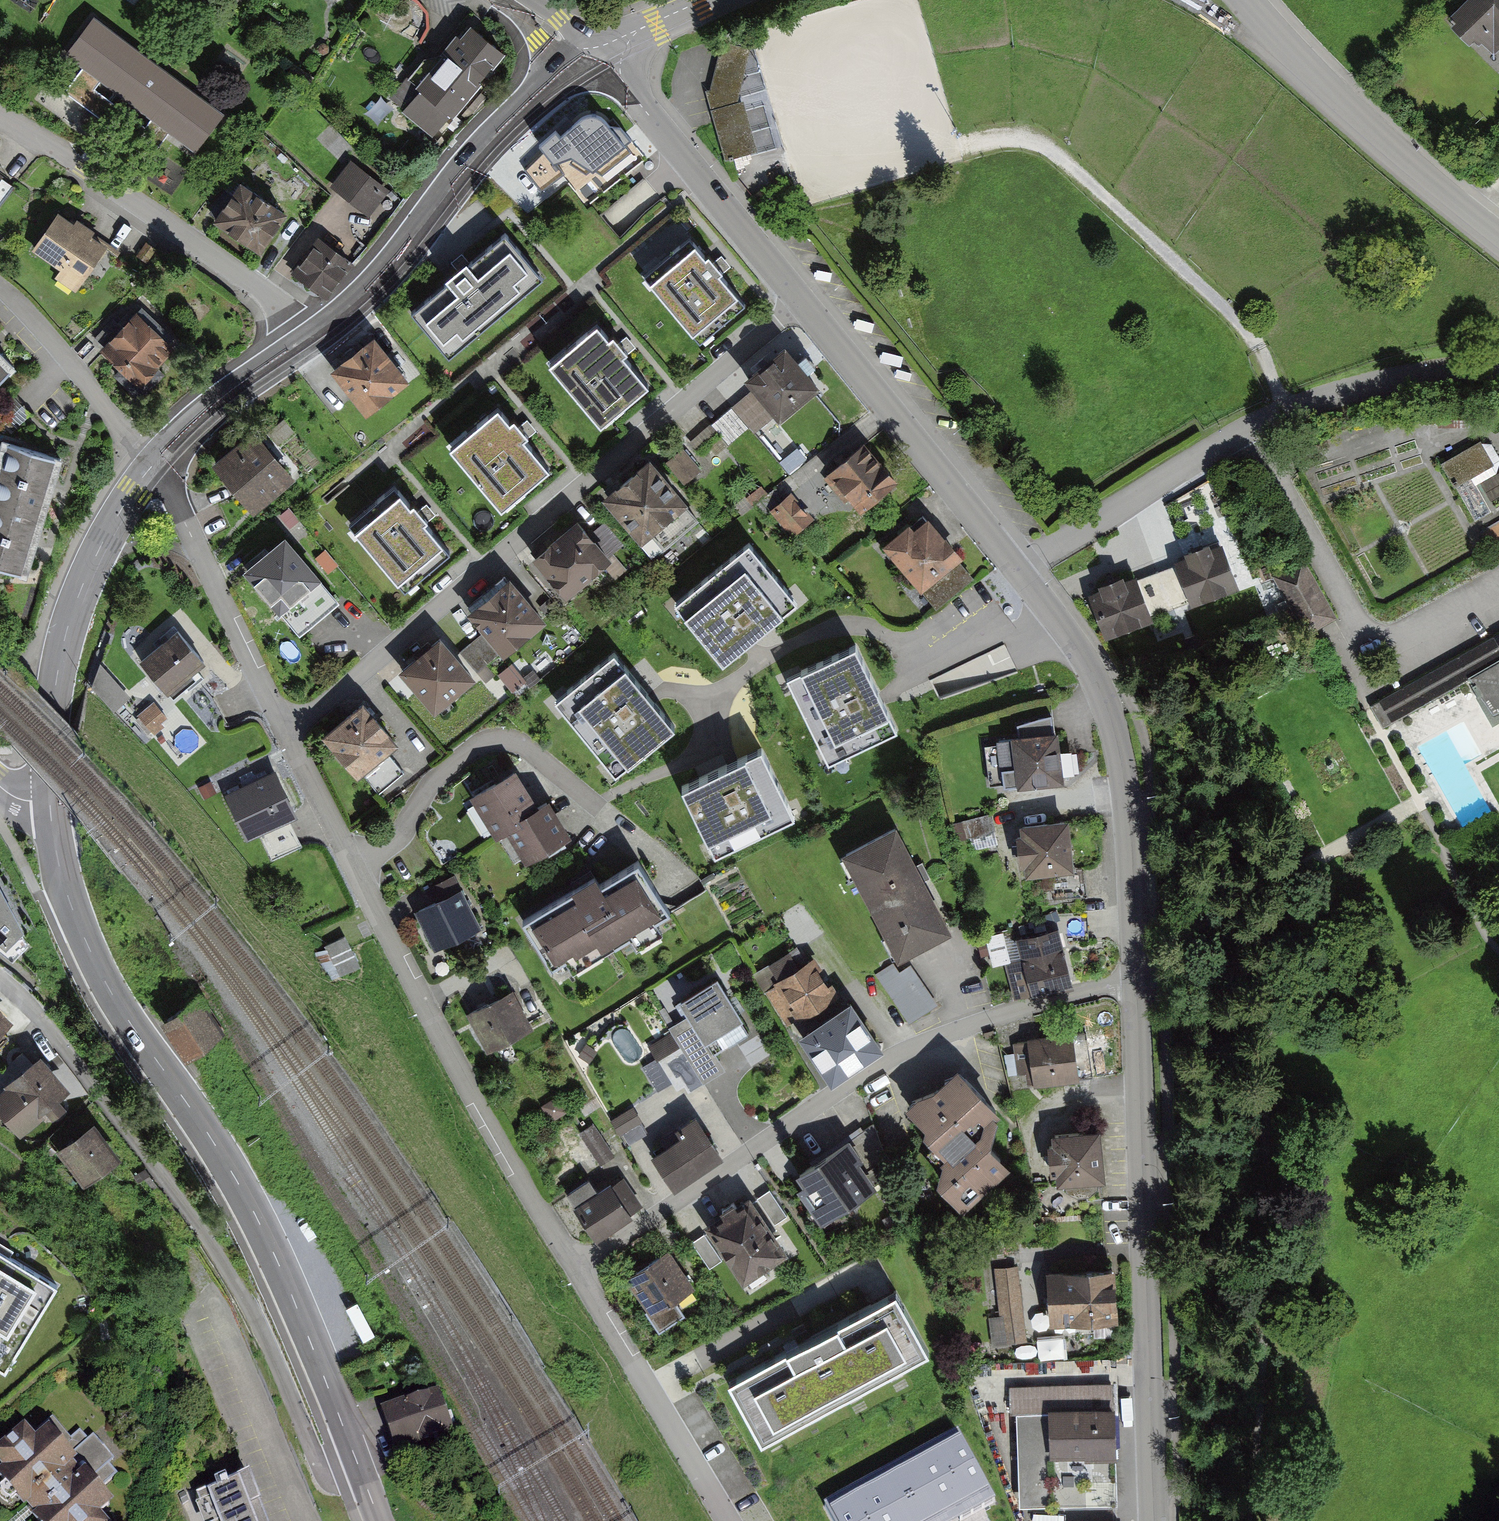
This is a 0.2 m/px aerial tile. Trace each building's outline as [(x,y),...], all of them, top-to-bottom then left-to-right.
[(1453,16),(1461,25),(1457,30),(1472,47),(1479,43),(1495,54),(1498,51),(1498,0),(1469,0),(1453,16)] [(195,150),(225,111),(93,9),(60,51),(85,70),(69,90),(115,125),(151,153),(169,130),(195,150)] [(504,53),(470,28),(461,41),(455,37),(403,107),(433,129),(449,107),(459,115),(504,53)] [(749,49),(721,42),(716,65),(709,89),(737,97),(749,49)] [(737,97),(709,89),(711,108),(742,99),(737,97)] [(742,99),(711,108),(724,155),(756,146),(742,99)] [(620,141),(589,103),(553,133),(558,140),(554,143),(574,167),(578,164),(583,170),(586,168),(615,144),(620,141)] [(615,144),(586,168),(599,183),(628,160),(624,154),(615,144)] [(785,146),(736,157),(742,185),(791,173),(785,146)] [(390,188),(349,159),(330,184),(371,214),(390,188)] [(291,212),(240,177),(211,219),(262,254),(291,212)] [(12,186),(0,178),(0,203),(12,186)] [(108,242),(58,208),(31,247),(81,281),(108,242)] [(448,357),(542,277),(505,233),(411,312),(448,357)] [(352,259),(315,235),(291,271),(328,295),(352,259)] [(700,340),(745,302),(718,269),(693,241),(648,279),(700,340)] [(157,249),(146,242),(138,253),(148,261),(157,249)] [(139,307),(104,346),(122,361),(116,367),(140,387),(160,364),(153,359),(168,342),(151,327),(156,321),(139,307)] [(92,335),(103,344),(120,325),(109,316),(92,335)] [(600,423),(647,383),(620,351),(595,322),(548,362),(600,423)] [(330,366),(366,411),(410,375),(375,330),(330,366)] [(819,382),(784,344),(747,377),(781,416),(819,382)] [(12,369),(0,358),(0,381),(12,369)] [(501,508),(549,468),(520,433),(498,407),(450,447),(501,508)] [(285,419),(270,431),(279,443),(294,431),(285,419)] [(297,479),(256,428),(211,464),(231,489),(252,515),(297,479)] [(1480,439),(1442,462),(1477,522),(1493,513),(1473,477),(1493,463),(1480,439)] [(0,459),(0,470),(54,487),(62,459),(4,443),(0,459)] [(895,480),(865,444),(829,473),(859,509),(895,480)] [(652,455),(604,491),(639,536),(686,499),(652,455)] [(54,487),(0,470),(0,504),(45,518),(54,487)] [(405,590),(450,552),(421,518),(398,491),(353,529),(405,590)] [(813,519),(792,492),(772,509),(793,535),(813,519)] [(45,518),(0,504),(0,536),(36,547),(45,518)] [(578,516),(533,550),(564,591),(609,557),(578,516)] [(975,577),(927,519),(916,529),(911,524),(886,545),(938,608),(975,577)] [(285,535),(245,568),(281,612),(321,579),(285,535)] [(36,547),(0,536),(0,569),(28,577),(36,547)] [(1191,602),(1239,583),(1222,540),(1211,544),(1209,539),(1184,549),(1186,554),(1174,559),(1191,602)] [(797,602),(748,542),(674,603),(723,663),(797,602)] [(1305,633),(1338,615),(1304,555),(1271,573),(1305,633)] [(1088,591),(1105,636),(1154,617),(1137,572),(1125,577),(1123,571),(1098,581),(1100,586),(1088,591)] [(468,607),(504,651),(546,616),(511,572),(468,607)] [(138,657),(168,691),(205,659),(175,625),(138,657)] [(398,668),(434,709),(476,673),(440,631),(398,668)] [(1369,706),(1382,729),(1475,683),(1493,724),(1498,721),(1498,631),(1369,706)] [(460,651),(477,671),(499,653),(481,632),(460,651)] [(858,645),(787,678),(828,765),(899,731),(858,645)] [(613,654),(554,700),(614,775),(673,728),(613,654)] [(399,739),(375,711),(376,709),(363,695),(321,732),(358,774),(361,771),(385,750),(399,739)] [(164,711),(155,699),(137,715),(153,735),(163,727),(164,711)] [(1010,733),(1017,785),(1065,779),(1058,727),(1010,733)] [(396,762),(385,750),(361,771),(379,792),(403,771),(396,762)] [(793,818),(761,750),(681,788),(713,856),(793,818)] [(225,792),(247,838),(298,814),(275,768),(225,792)] [(520,770),(474,796),(496,835),(509,828),(526,858),(569,834),(549,799),(539,804),(520,770)] [(1025,873),(1074,868),(1068,815),(1019,821),(1020,831),(1016,832),(1019,864),(1024,863),(1025,873)] [(843,857),(898,962),(953,932),(898,828),(843,857)] [(273,860),(302,851),(296,830),(266,839),(273,860)] [(665,908),(638,862),(603,882),(599,875),(524,919),(556,973),(665,908)] [(0,881),(0,941),(6,946),(24,926),(0,881)] [(437,898),(414,909),(433,949),(457,938),(460,937),(482,926),(462,885),(440,896),(437,898)] [(1032,996),(1074,985),(1058,926),(1016,937),(1022,958),(1005,963),(1014,997),(1031,993),(1032,996)] [(333,979),(359,965),(345,939),(319,952),(333,979)] [(816,957),(777,979),(799,1019),(838,998),(816,957)] [(893,961),(875,974),(910,1023),(939,1003),(910,963),(900,970),(893,961)] [(717,972),(679,996),(705,1038),(744,1014),(717,972)] [(466,1011),(487,1052),(534,1027),(513,987),(466,1011)] [(799,1032),(832,1079),(884,1044),(852,996),(799,1032)] [(0,1008),(0,1032),(12,1019),(0,1008)] [(1034,1084),(1079,1077),(1072,1030),(1027,1037),(1034,1084)] [(40,1053),(1,1084),(4,1089),(0,1092),(0,1108),(22,1136),(62,1104),(57,1098),(69,1089),(40,1053)] [(999,1108),(959,1063),(910,1110),(943,1157),(938,1182),(965,1205),(1011,1163),(991,1139),(999,1108)] [(629,1139),(645,1130),(632,1108),(616,1117),(629,1139)] [(683,1131),(653,1149),(674,1183),(721,1154),(697,1115),(680,1126),(683,1131)] [(94,1119),(55,1149),(82,1186),(122,1156),(94,1119)] [(582,1131),(602,1164),(618,1155),(598,1121),(582,1131)] [(1057,1182),(1106,1177),(1100,1125),(1051,1131),(1052,1141),(1048,1142),(1051,1173),(1056,1172),(1057,1182)] [(803,1182),(797,1187),(821,1222),(877,1184),(859,1158),(864,1155),(850,1135),(795,1172),(803,1182)] [(567,1191),(575,1204),(598,1189),(589,1176),(567,1191)] [(574,1205),(596,1239),(633,1215),(610,1181),(598,1189),(575,1204),(574,1205)] [(744,1197),(707,1221),(742,1276),(786,1248),(772,1226),(766,1230),(744,1197)] [(695,1239),(708,1268),(723,1262),(710,1232),(695,1239)] [(627,1275),(625,1276),(660,1330),(685,1314),(675,1299),(695,1286),(669,1247),(644,1263),(627,1275)] [(4,1373),(57,1287),(0,1252),(0,1370),(4,1373)] [(1028,1340),(1018,1264),(994,1267),(1000,1315),(988,1316),(992,1344),(1028,1340)] [(1046,1268),(1049,1323),(1118,1319),(1115,1264),(1046,1268)] [(896,1287),(728,1380),(762,1441),(930,1349),(896,1287)] [(1040,1338),(1042,1355),(1062,1354),(1061,1336),(1040,1338)] [(1112,1380),(1015,1384),(1020,1505),(1116,1501),(1112,1380)] [(440,1390),(381,1408),(394,1451),(453,1433),(440,1390)] [(24,1427),(0,1448),(0,1466),(3,1470),(0,1472),(0,1476),(39,1520),(106,1520),(102,1516),(115,1504),(102,1489),(117,1476),(108,1465),(114,1460),(94,1437),(89,1442),(79,1430),(62,1445),(48,1428),(35,1439),(24,1427)] [(825,1506),(833,1520),(962,1520),(985,1509),(996,1503),(960,1434),(825,1506)] [(197,1496),(206,1520),(267,1520),(250,1476),(197,1496)]
